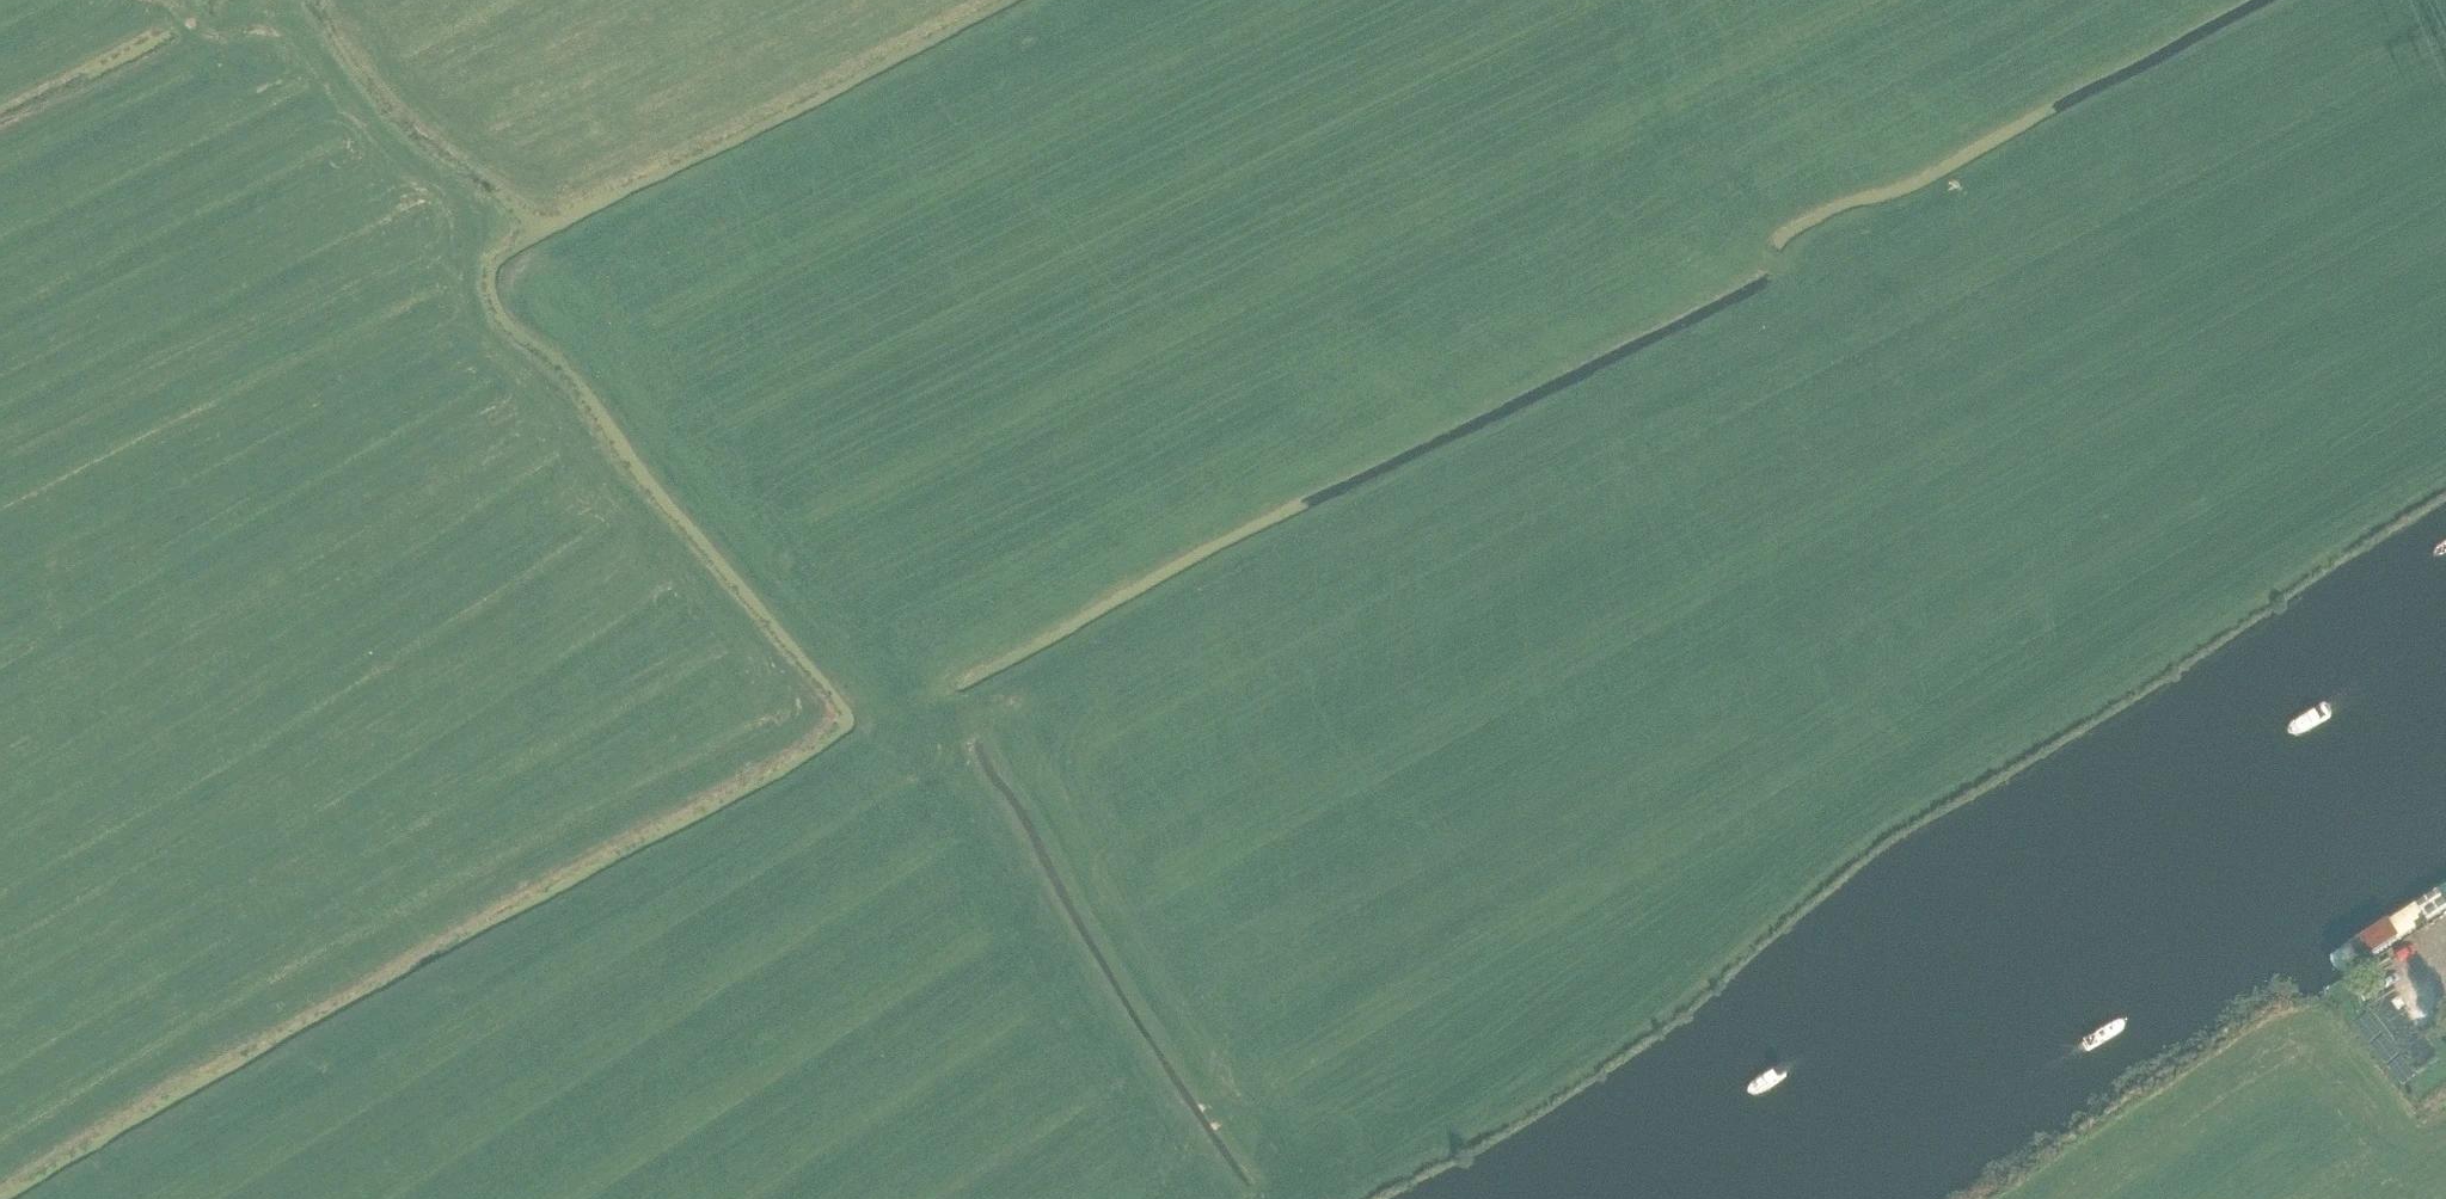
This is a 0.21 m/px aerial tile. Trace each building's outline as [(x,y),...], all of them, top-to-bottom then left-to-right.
[(2348,946),(2361,964),(2445,910),(2445,895),(2443,892),(2348,946)] [(2399,984),(2377,994),(2387,1017),(2410,1008),(2399,984)]
